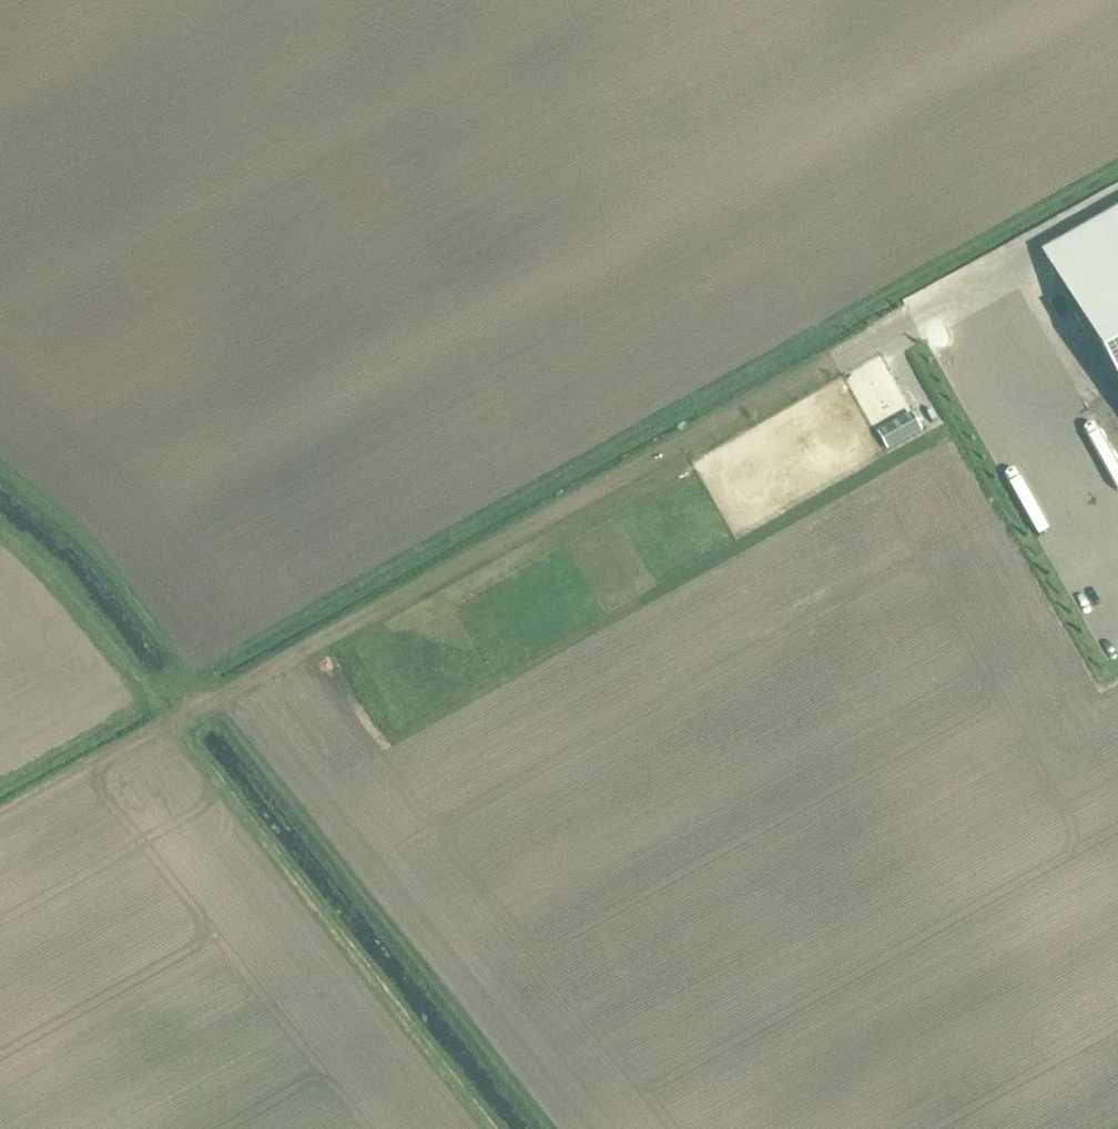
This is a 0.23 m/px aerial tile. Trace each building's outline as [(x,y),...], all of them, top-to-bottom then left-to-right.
[(1117,392),(1117,235),(1050,273),(1117,392)] [(873,437),(884,455),(918,436),(908,418),(873,437)]
